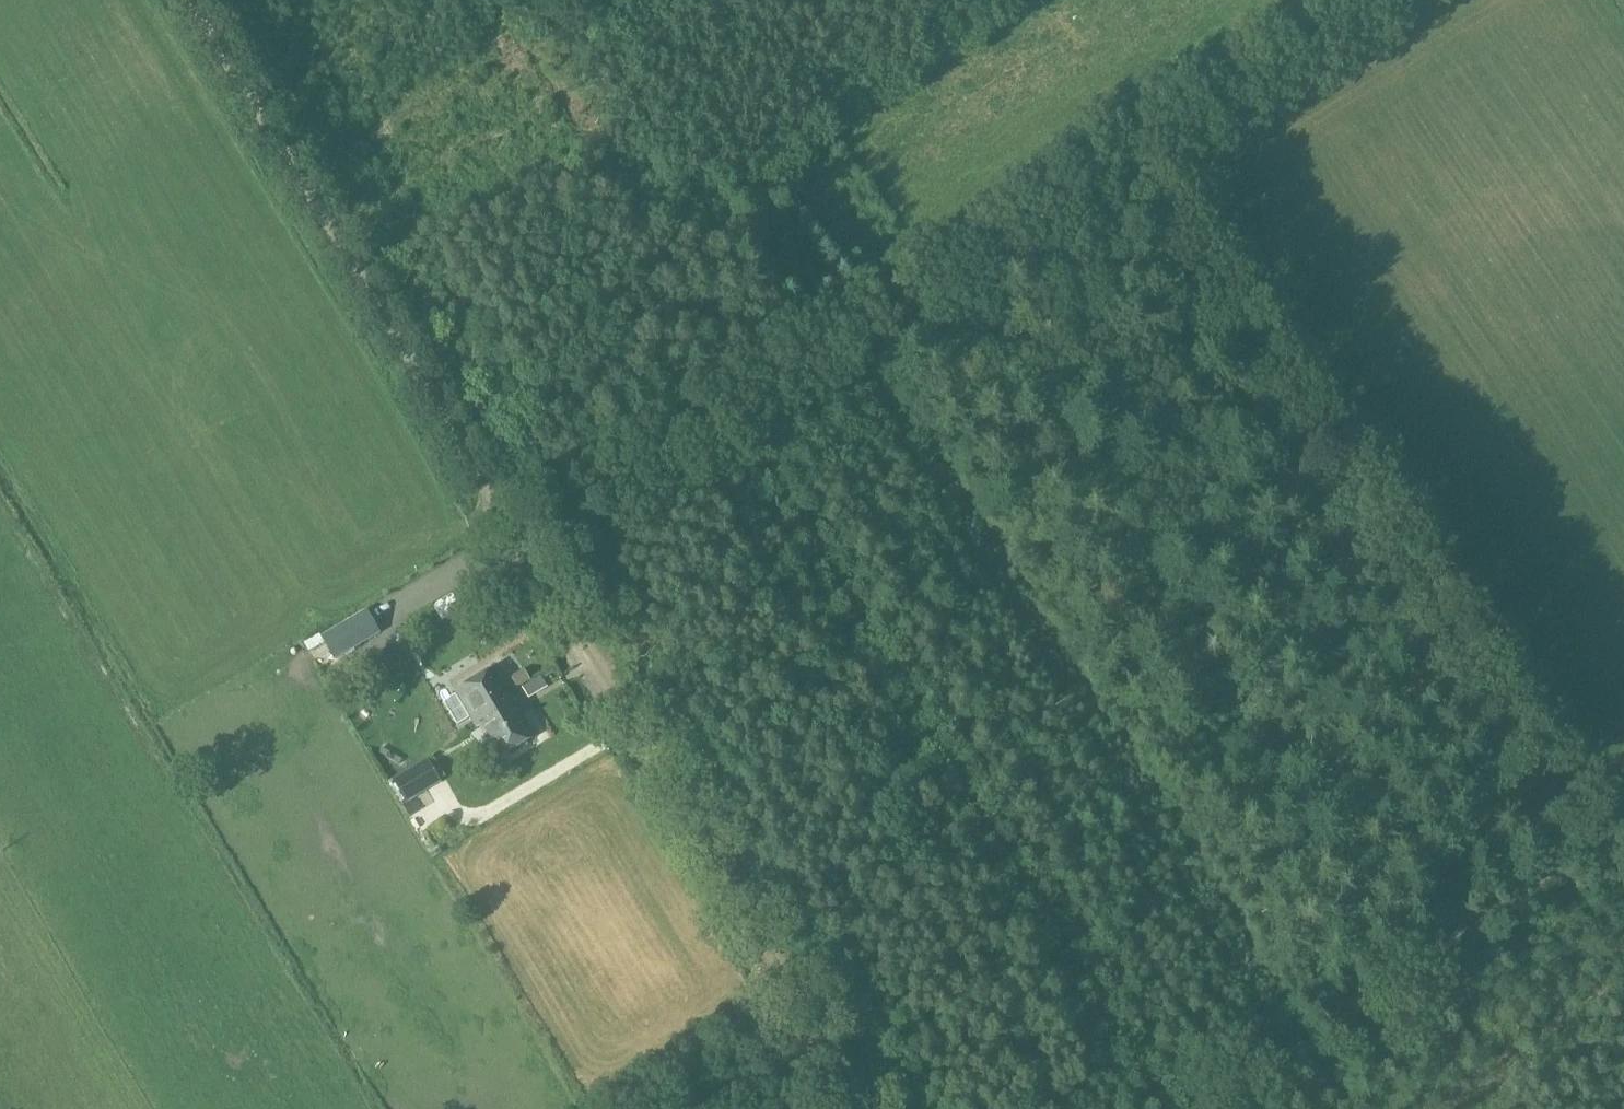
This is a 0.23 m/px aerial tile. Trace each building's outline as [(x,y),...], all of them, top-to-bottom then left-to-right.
[(380,634),(366,610),(321,636),(335,660),(380,634)] [(499,669),(458,693),(477,725),(480,724),(500,759),(535,738),(519,710),(522,708),(499,669)] [(512,678),(518,688),(530,681),(524,671),(512,678)] [(543,677),(524,688),(530,699),(549,687),(543,677)] [(441,686),(386,720),(398,739),(453,706),(441,686)] [(392,793),(410,785),(406,775),(387,783),(392,793)]
